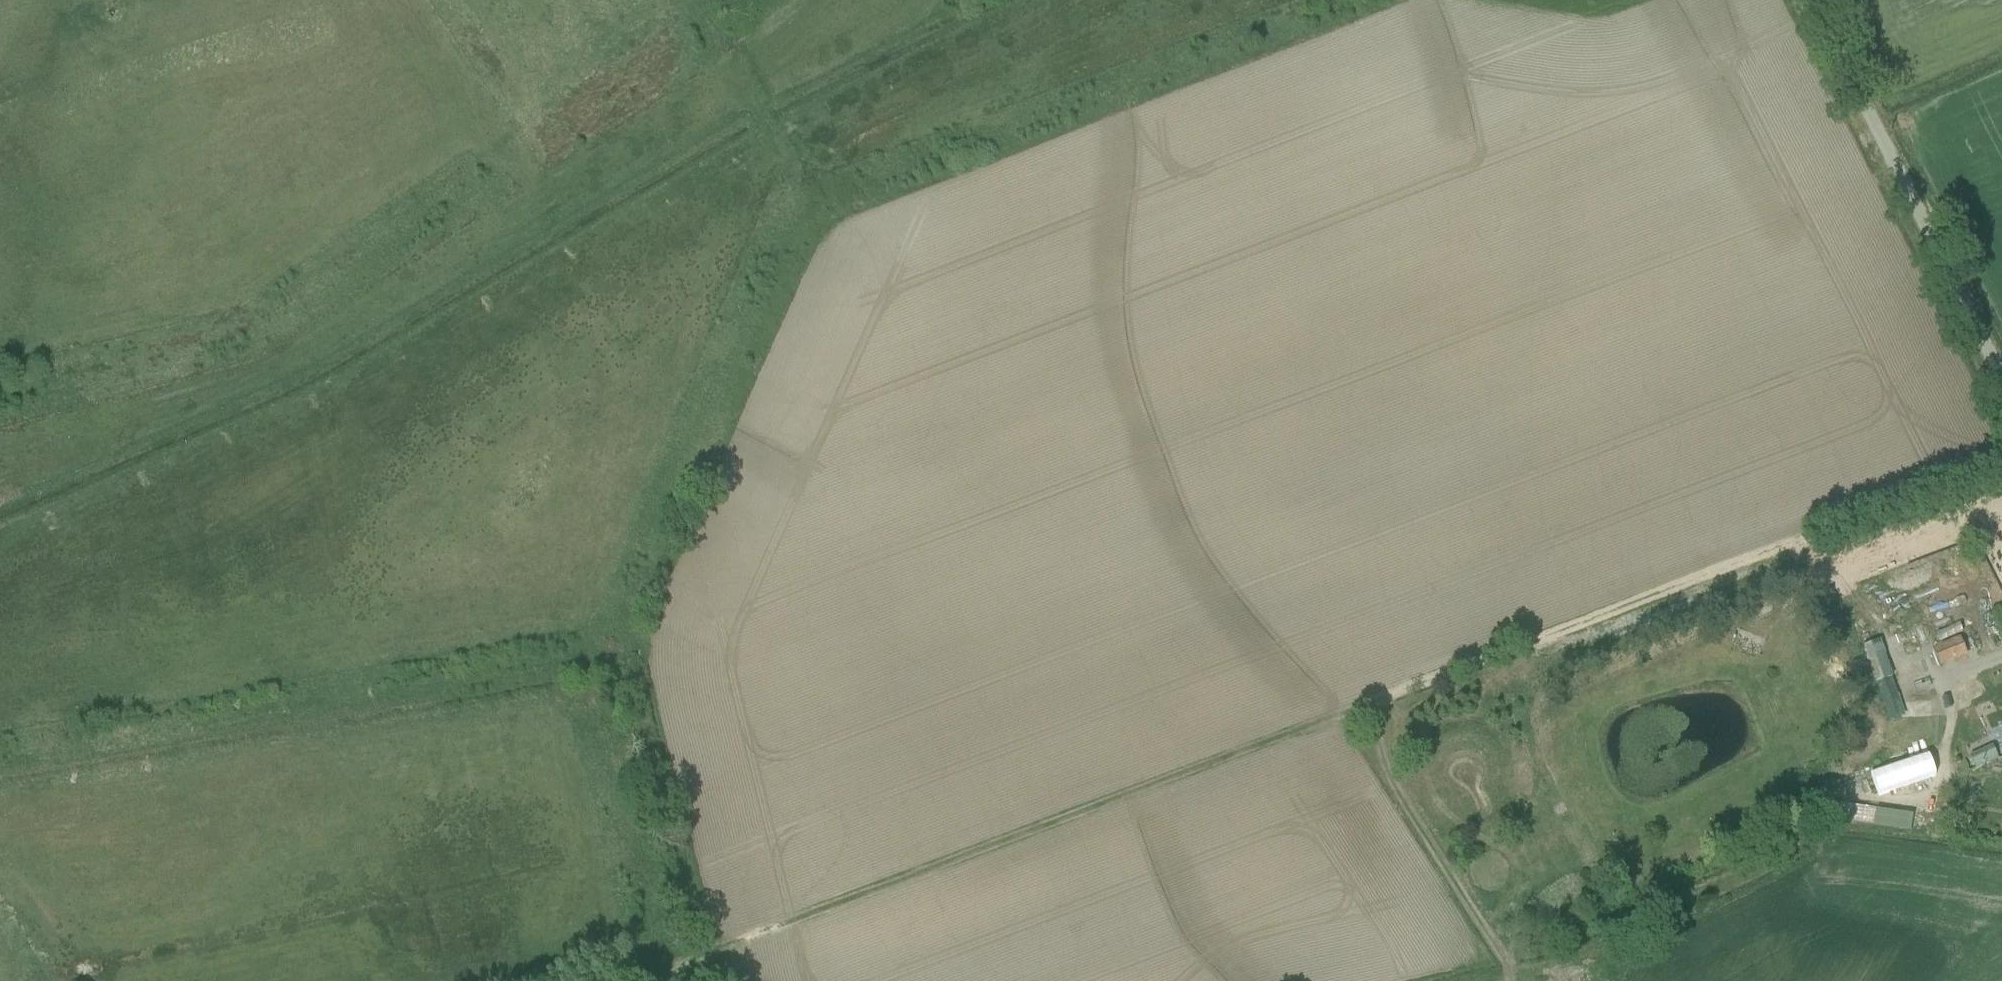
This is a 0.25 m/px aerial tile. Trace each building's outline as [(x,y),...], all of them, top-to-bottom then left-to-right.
[(1958,620),(1928,636),(1942,664),(1973,649),(1958,620)] [(1913,624),(1899,629),(1907,653),(1921,648),(1913,624)] [(1878,642),(1864,647),(1870,662),(1884,657),(1878,642)] [(1902,700),(1902,719),(1919,718),(1918,699),(1902,700)] [(1992,746),(1969,757),(1975,769),(1998,759),(1992,746)]
